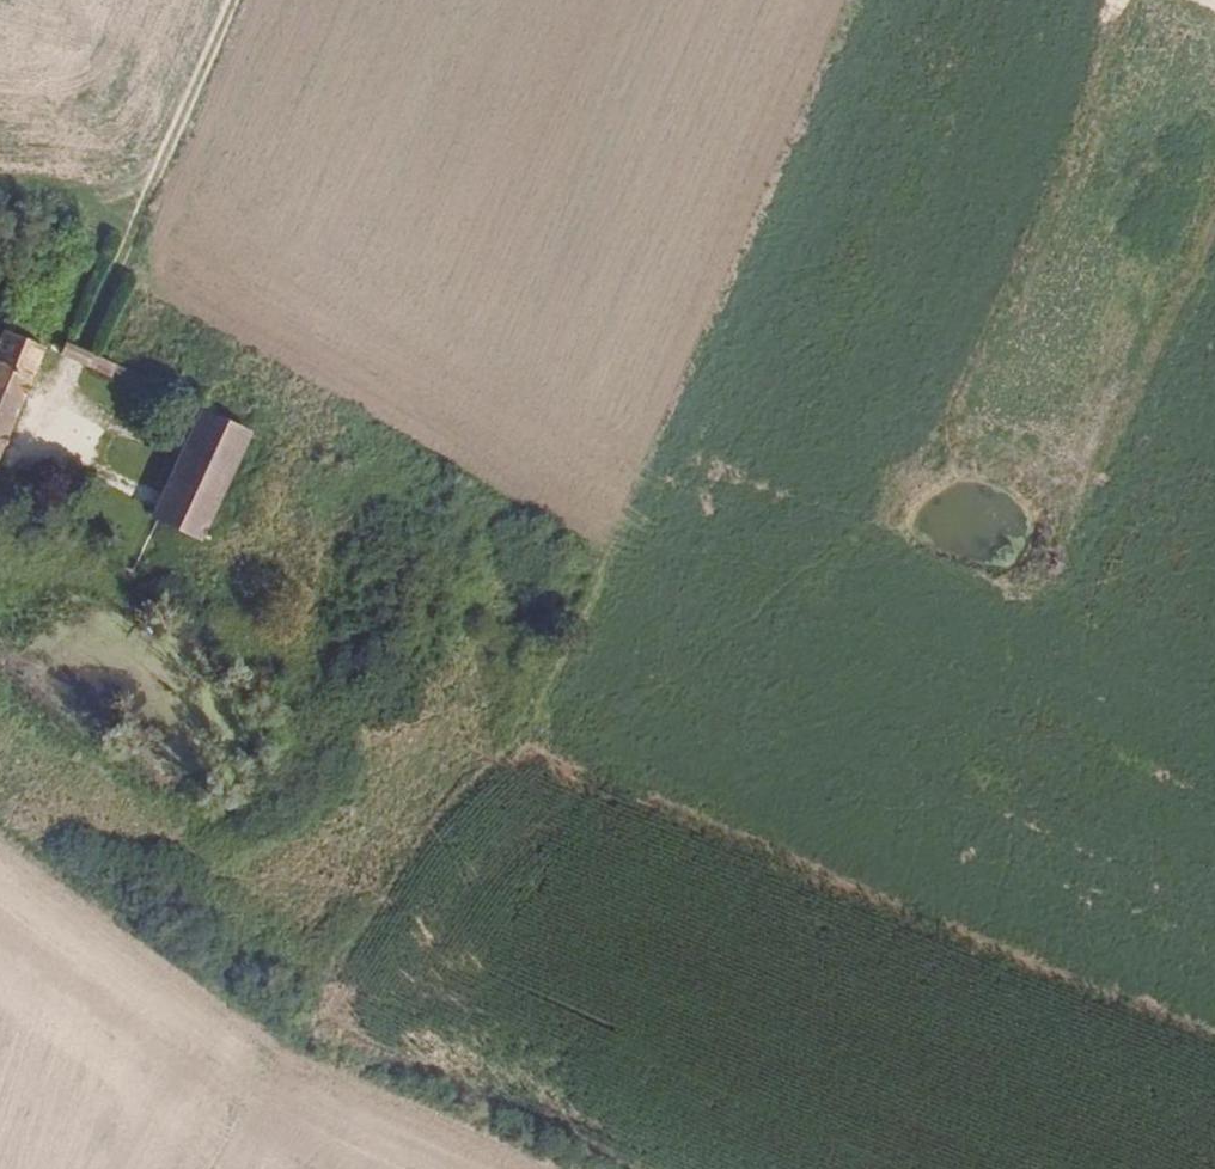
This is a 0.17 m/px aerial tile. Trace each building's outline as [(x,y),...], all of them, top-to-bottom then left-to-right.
[(0,351),(0,435),(28,365),(0,351)] [(195,406),(187,418),(145,524),(194,544),(243,429),(195,406)]
